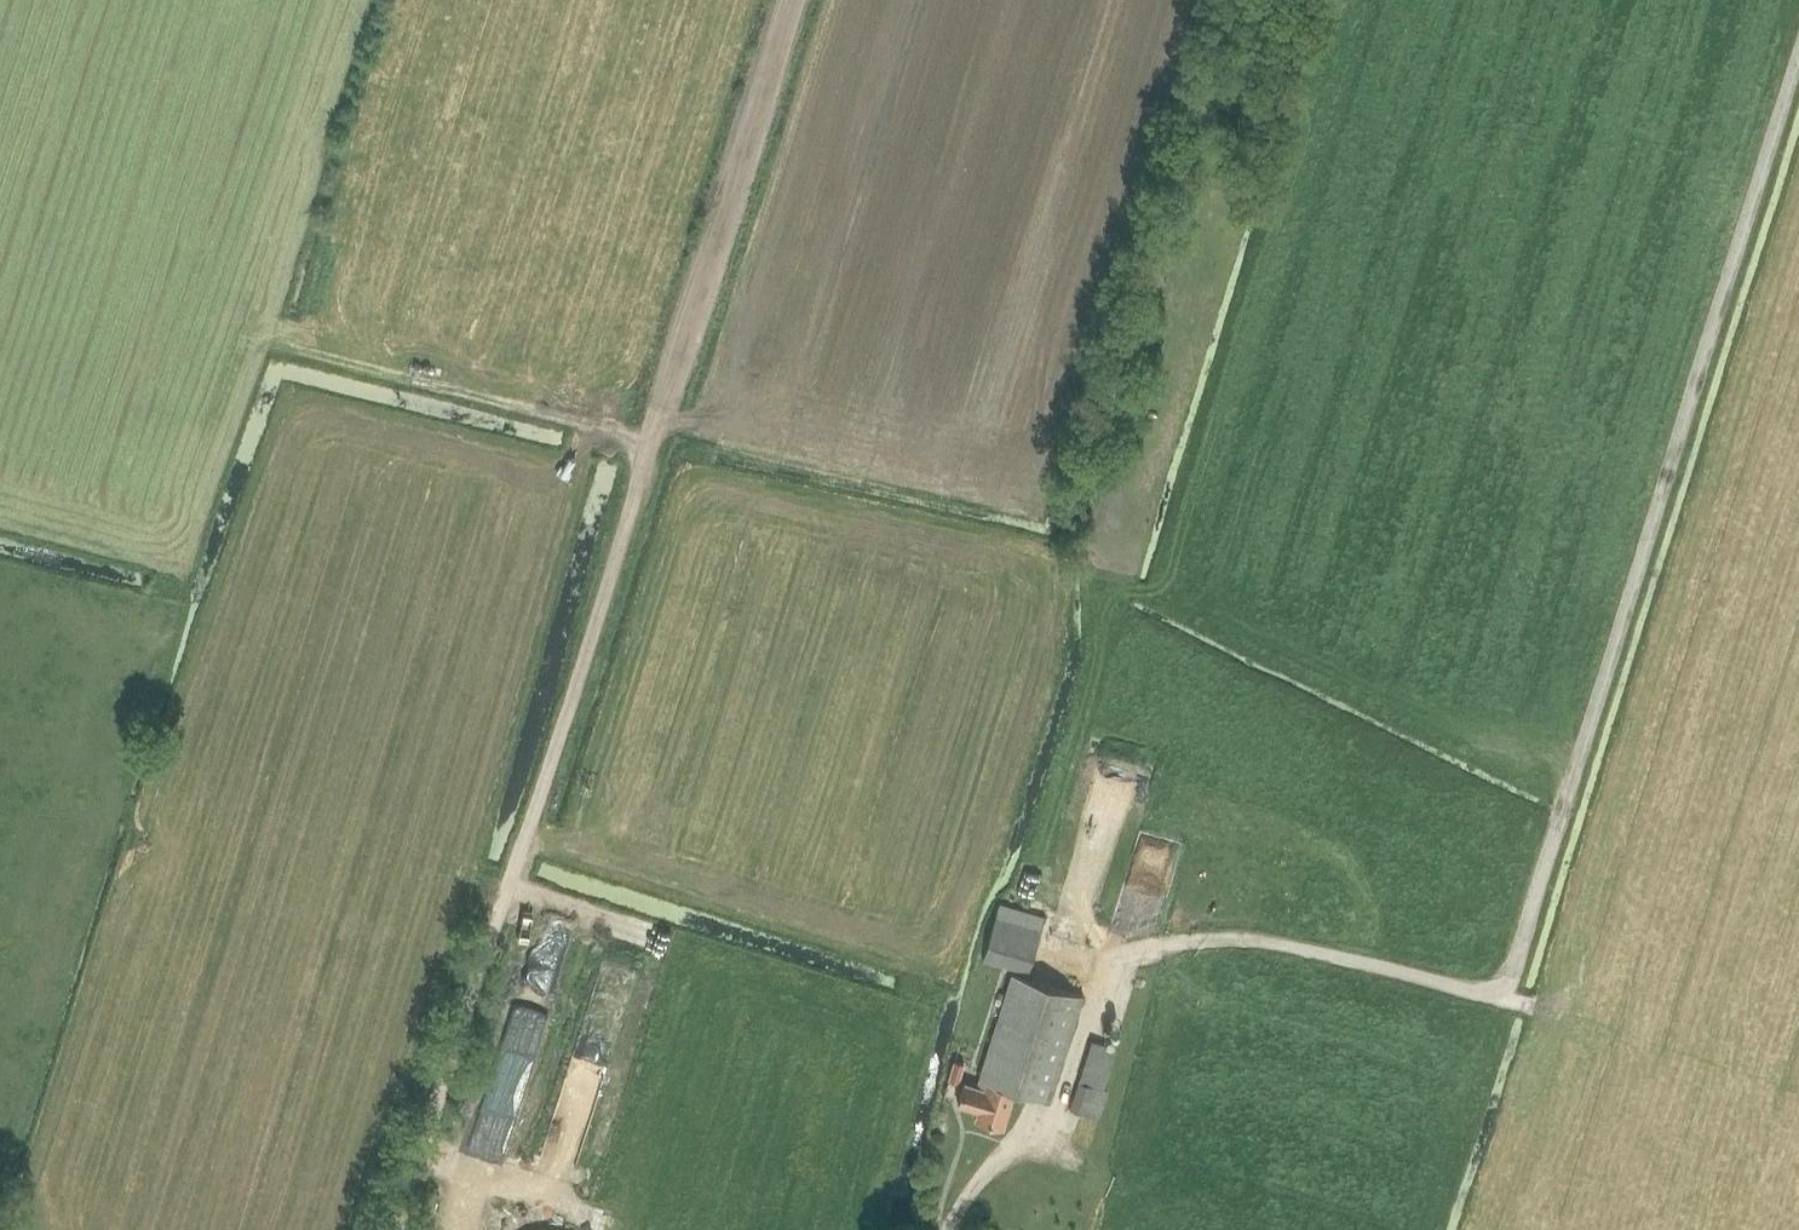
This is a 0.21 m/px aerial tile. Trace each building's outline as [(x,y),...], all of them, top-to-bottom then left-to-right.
[(1028,973),(1045,917),(1000,903),(983,959),(1028,973)] [(1049,1102),(1083,995),(1012,973),(979,1078),(981,1079),(978,1088),(966,1084),(959,1104),(978,1110),(975,1118),(1003,1127),(1014,1090),(1049,1102)] [(523,986),(494,1084),(524,1093),(553,995),(523,986)] [(617,1045),(624,1016),(607,1011),(609,1001),(597,998),(587,1037),(617,1045)] [(1092,1040),(1070,1108),(1100,1118),(1109,1090),(1104,1088),(1117,1048),(1092,1040)]
